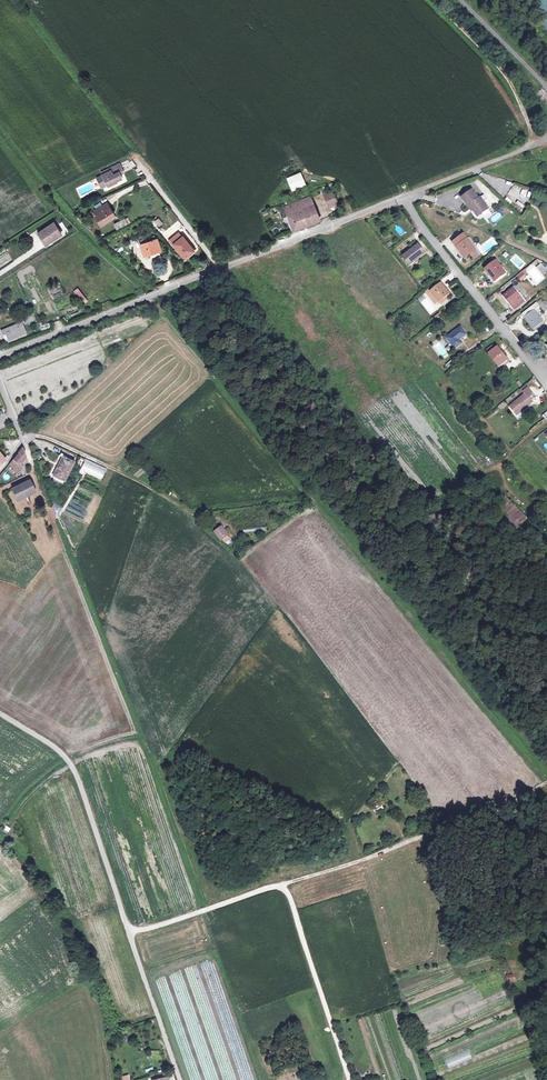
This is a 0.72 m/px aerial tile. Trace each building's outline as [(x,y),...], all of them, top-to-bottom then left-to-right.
[(546,94),(542,89),(536,94),(536,100),(539,103),(540,103),(542,105),(545,101),(544,100),(544,99),(543,97),(546,94)] [(102,176),(97,179),(101,188),(107,186),(122,179),(120,175),(119,173),(122,171),(120,167),(111,171),(109,169),(105,171),(106,173),(102,176)] [(300,173),(287,179),(292,192),(306,186),(300,173)] [(472,191),(462,198),(469,207),(470,206),(473,209),(475,213),(479,210),(482,213),(487,209),(478,198),(477,198),(472,191)] [(333,193),(324,196),(328,207),(337,203),(333,193)] [(284,208),(288,216),(302,210),(313,206),(310,197),(305,199),(303,194),(297,196),(299,202),(284,208)] [(107,204),(94,212),(97,216),(95,217),(101,226),(111,220),(110,218),(110,217),(111,217),(111,216),(110,215),(113,213),(107,204)] [(302,210),(308,225),(320,221),(313,206),(302,210)] [(302,210),(288,216),(294,231),(308,225),(302,210)] [(125,220),(114,225),(117,230),(127,225),(125,220)] [(62,222),(59,224),(65,233),(69,231),(62,222)] [(53,224),(39,233),(46,245),(61,235),(53,224)] [(176,229),(166,238),(167,240),(178,232),(176,229)] [(174,244),(183,237),(179,232),(169,241),(184,260),(186,259),(174,244)] [(463,234),(452,243),(459,252),(461,251),(467,258),(475,251),(475,250),(467,239),(463,234)] [(149,238),(143,240),(141,241),(142,245),(141,245),(145,256),(150,254),(150,253),(160,249),(157,240),(156,240),(155,236),(149,238)] [(183,237),(174,244),(186,259),(194,253),(188,246),(189,245),(183,237)] [(469,237),(467,239),(475,250),(477,248),(469,237)] [(418,244),(402,256),(408,264),(416,258),(417,259),(425,253),(418,244)] [(0,258),(0,261),(11,257),(8,251),(1,254),(3,257),(0,258)] [(506,274),(496,261),(486,269),(491,276),(495,282),(506,274)] [(541,264),(536,268),(543,276),(546,273),(546,271),(541,264)] [(520,281),(529,276),(525,270),(517,275),(520,281)] [(439,280),(424,292),(433,305),(438,301),(439,302),(445,297),(449,294),(439,280)] [(524,302),(513,289),(505,295),(509,300),(508,302),(514,309),(524,302)] [(540,300),(537,303),(544,312),(546,310),(546,309),(540,300)] [(539,306),(536,303),(530,308),(532,311),(525,317),(534,329),(543,323),(543,322),(534,310),(539,306)] [(532,311),(530,308),(522,314),(525,317),(532,311)] [(439,314),(433,319),(436,323),(442,318),(439,314)] [(543,323),(534,329),(536,331),(544,324),(543,323)] [(17,325),(1,331),(5,342),(25,334),(22,326),(18,328),(17,325)] [(466,334),(461,327),(446,338),(454,349),(462,343),(459,340),(466,334)] [(493,345),(486,350),(497,365),(502,362),(503,363),(507,360),(498,347),(495,349),(493,345)] [(535,397),(527,388),(523,391),(525,394),(509,407),(515,414),(523,408),(524,409),(532,403),(531,401),(535,397)] [(25,455),(22,448),(18,453),(19,454),(10,464),(14,468),(15,467),(19,470),(22,466),(20,465),(24,460),(25,459),(22,457),(25,455)] [(73,462),(59,455),(48,477),(62,485),(73,462)] [(79,471),(101,481),(107,469),(85,459),(79,471)] [(29,481),(12,490),(17,500),(35,492),(29,481)] [(528,518),(511,501),(511,502),(508,499),(497,510),(516,530),(528,518)] [(222,527),(216,532),(222,539),(223,538),(225,542),(226,542),(231,539),(222,527)] [(461,1061),(464,1070),(489,1061),(486,1053),(461,1061)]
